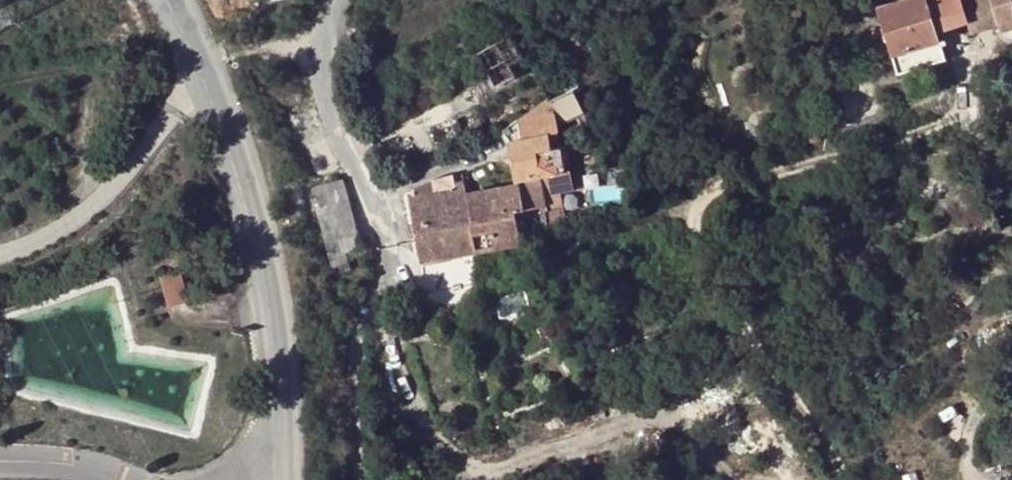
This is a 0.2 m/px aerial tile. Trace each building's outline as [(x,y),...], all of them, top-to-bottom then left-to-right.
[(877,8),(897,74),(947,59),(939,32),(968,23),(961,0),(906,0),(877,8)] [(968,23),(972,34),(999,26),(991,0),(961,0),(968,23)] [(999,26),(1001,33),(1011,30),(1011,0),(991,0),(999,26)] [(509,36),(475,53),(492,87),(514,76),(509,65),(521,60),(509,36)] [(547,99),(558,117),(582,108),(574,91),(572,87),(547,99)] [(547,99),(517,119),(521,138),(510,139),(515,177),(544,173),(555,172),(548,133),(560,132),(558,117),(547,99)] [(809,134),(811,145),(821,143),(819,132),(809,134)] [(466,194),(475,253),(521,244),(515,212),(549,206),(544,173),(515,177),(516,185),(466,194)] [(421,263),(475,253),(466,194),(457,195),(453,175),(433,178),(434,188),(410,193),(421,263)] [(314,207),(328,258),(361,249),(342,179),(313,187),(319,205),(314,207)] [(178,275),(158,279),(165,308),(185,304),(178,275)] [(517,298),(493,302),(497,319),(520,315),(517,298)]
